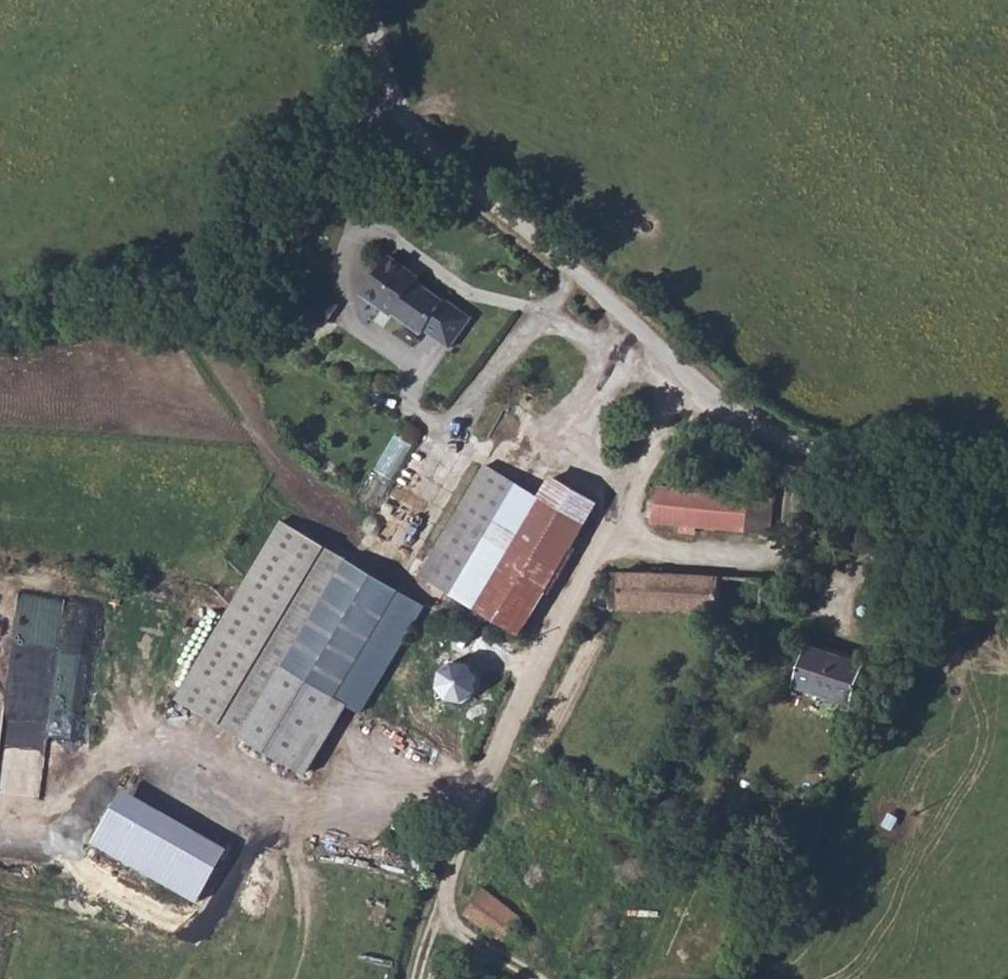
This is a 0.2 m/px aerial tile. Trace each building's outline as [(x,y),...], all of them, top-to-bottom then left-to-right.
[(403,274),(406,270),(388,256),(360,296),(390,317),(392,315),(407,326),(414,316),(428,326),(444,303),(415,283),(403,274)] [(403,274),(415,283),(419,279),(406,270),(403,274)] [(328,319),(339,302),(318,288),(306,305),(328,319)] [(407,326),(422,336),(428,326),(414,316),(407,326)] [(419,573),(449,591),(514,483),(484,466),(419,573)] [(449,591),(509,628),(516,633),(594,504),(551,478),(539,499),(514,483),(449,591)] [(657,485),(649,521),(770,534),(776,488),(751,486),(749,496),(731,494),(657,485)] [(423,605),(346,558),(280,520),(176,697),(308,776),(343,705),(358,712),(423,605)] [(763,614),(765,578),(609,572),(608,581),(605,583),(604,595),(607,595),(606,608),(763,614)] [(866,666),(807,645),(793,685),(851,706),(866,666)] [(438,686),(449,702),(465,704),(479,693),(481,676),(471,662),(454,659),(440,669),(438,686)] [(521,917),(482,887),(463,912),(502,942),(521,917)]
